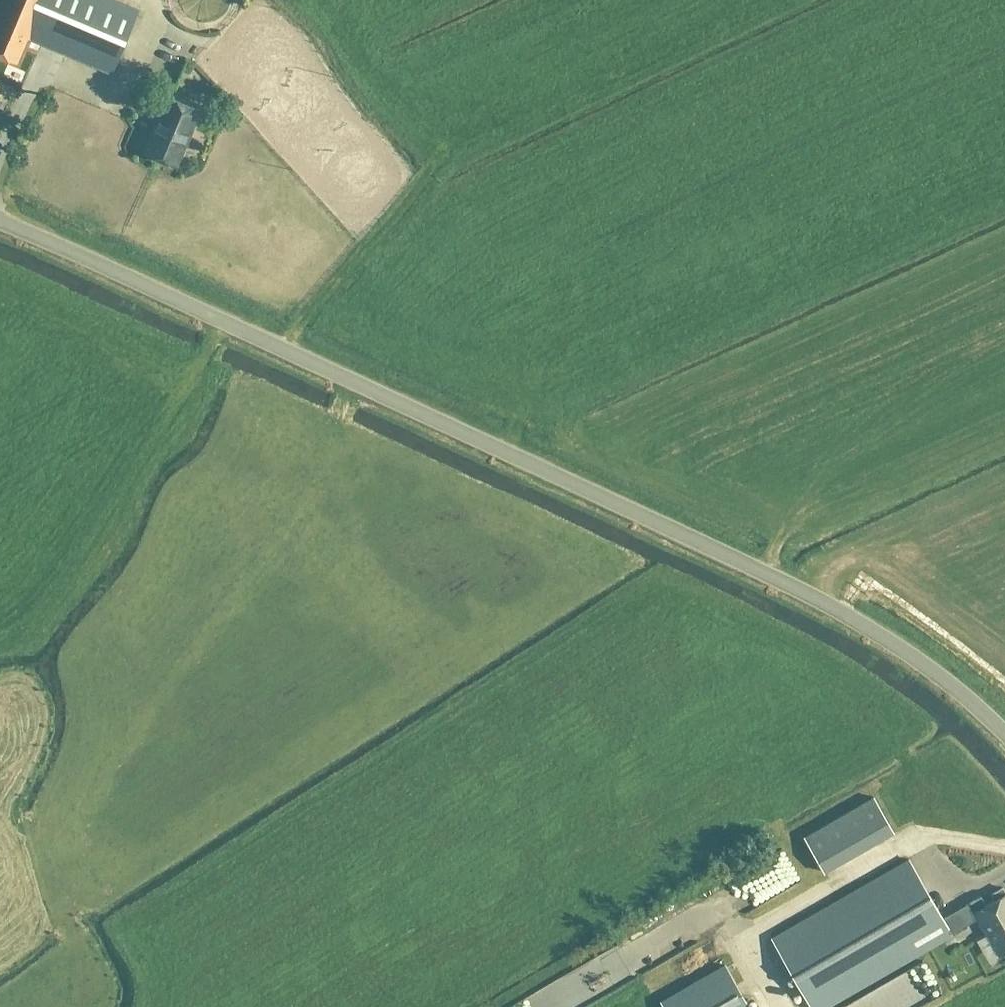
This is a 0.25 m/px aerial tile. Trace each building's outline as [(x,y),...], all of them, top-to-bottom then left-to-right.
[(112,0),(2,0),(1,2),(0,2),(0,57),(16,64),(27,38),(111,74),(138,11),(112,0)] [(199,112),(166,98),(142,153),(175,167),(199,112)] [(821,868),(825,876),(892,841),(872,802),(803,838),(819,869),(821,868)] [(1004,923),(1004,893),(985,905),(979,896),(941,918),(908,860),(771,939),(810,1006),(826,1006),(951,935),(951,934),(977,919),(985,933),(1004,923)] [(985,933),(998,955),(1004,951),(1004,923),(985,933)] [(972,945),(983,968),(997,961),(986,939),(972,945)] [(661,1003),(663,1006),(748,1006),(724,966),(661,1003)] [(938,995),(924,968),(853,1003),(855,1006),(914,1006),(938,995)] [(549,994),(518,1006),(554,1006),(549,994)]
